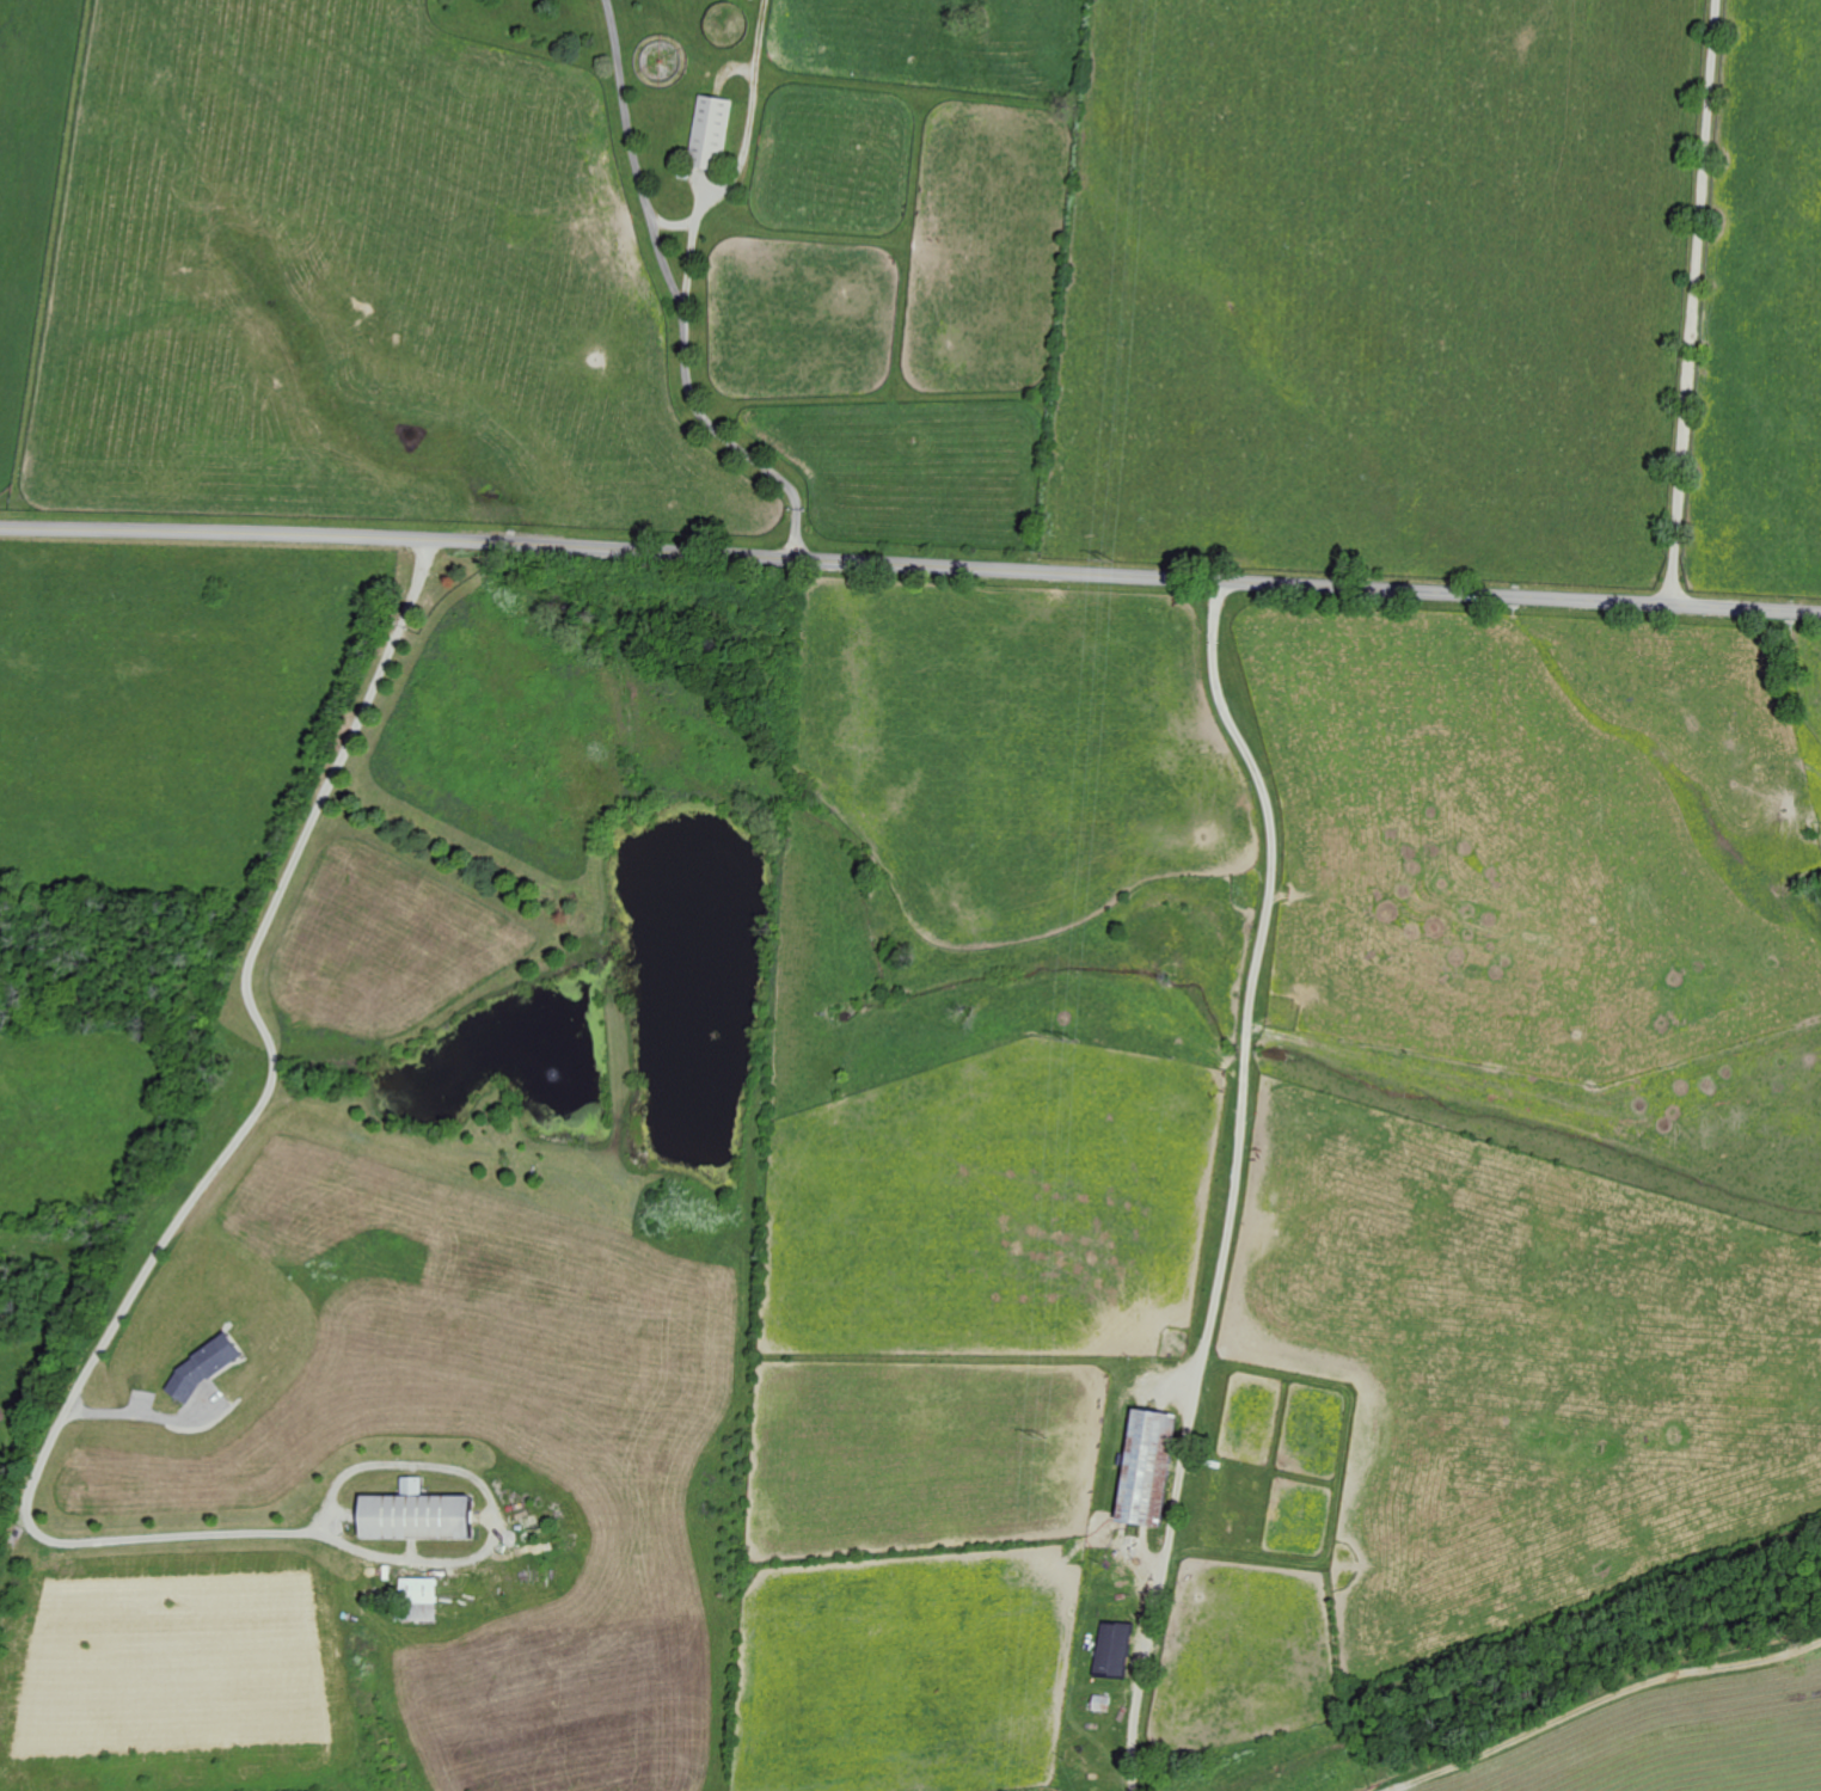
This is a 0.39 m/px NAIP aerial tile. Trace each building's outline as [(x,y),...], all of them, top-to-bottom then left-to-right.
[(736,99),(703,95),(694,165),(727,169),(736,99)] [(173,1400),(237,1359),(223,1337),(159,1378),(173,1400)] [(1170,1415),(1126,1409),(1110,1521),(1154,1527),(1170,1415)] [(435,1578),(397,1579),(398,1604),(405,1603),(406,1620),(433,1619),(433,1602),(436,1602),(435,1578)] [(1123,1676),(1128,1625),(1097,1622),(1092,1673),(1123,1676)]
